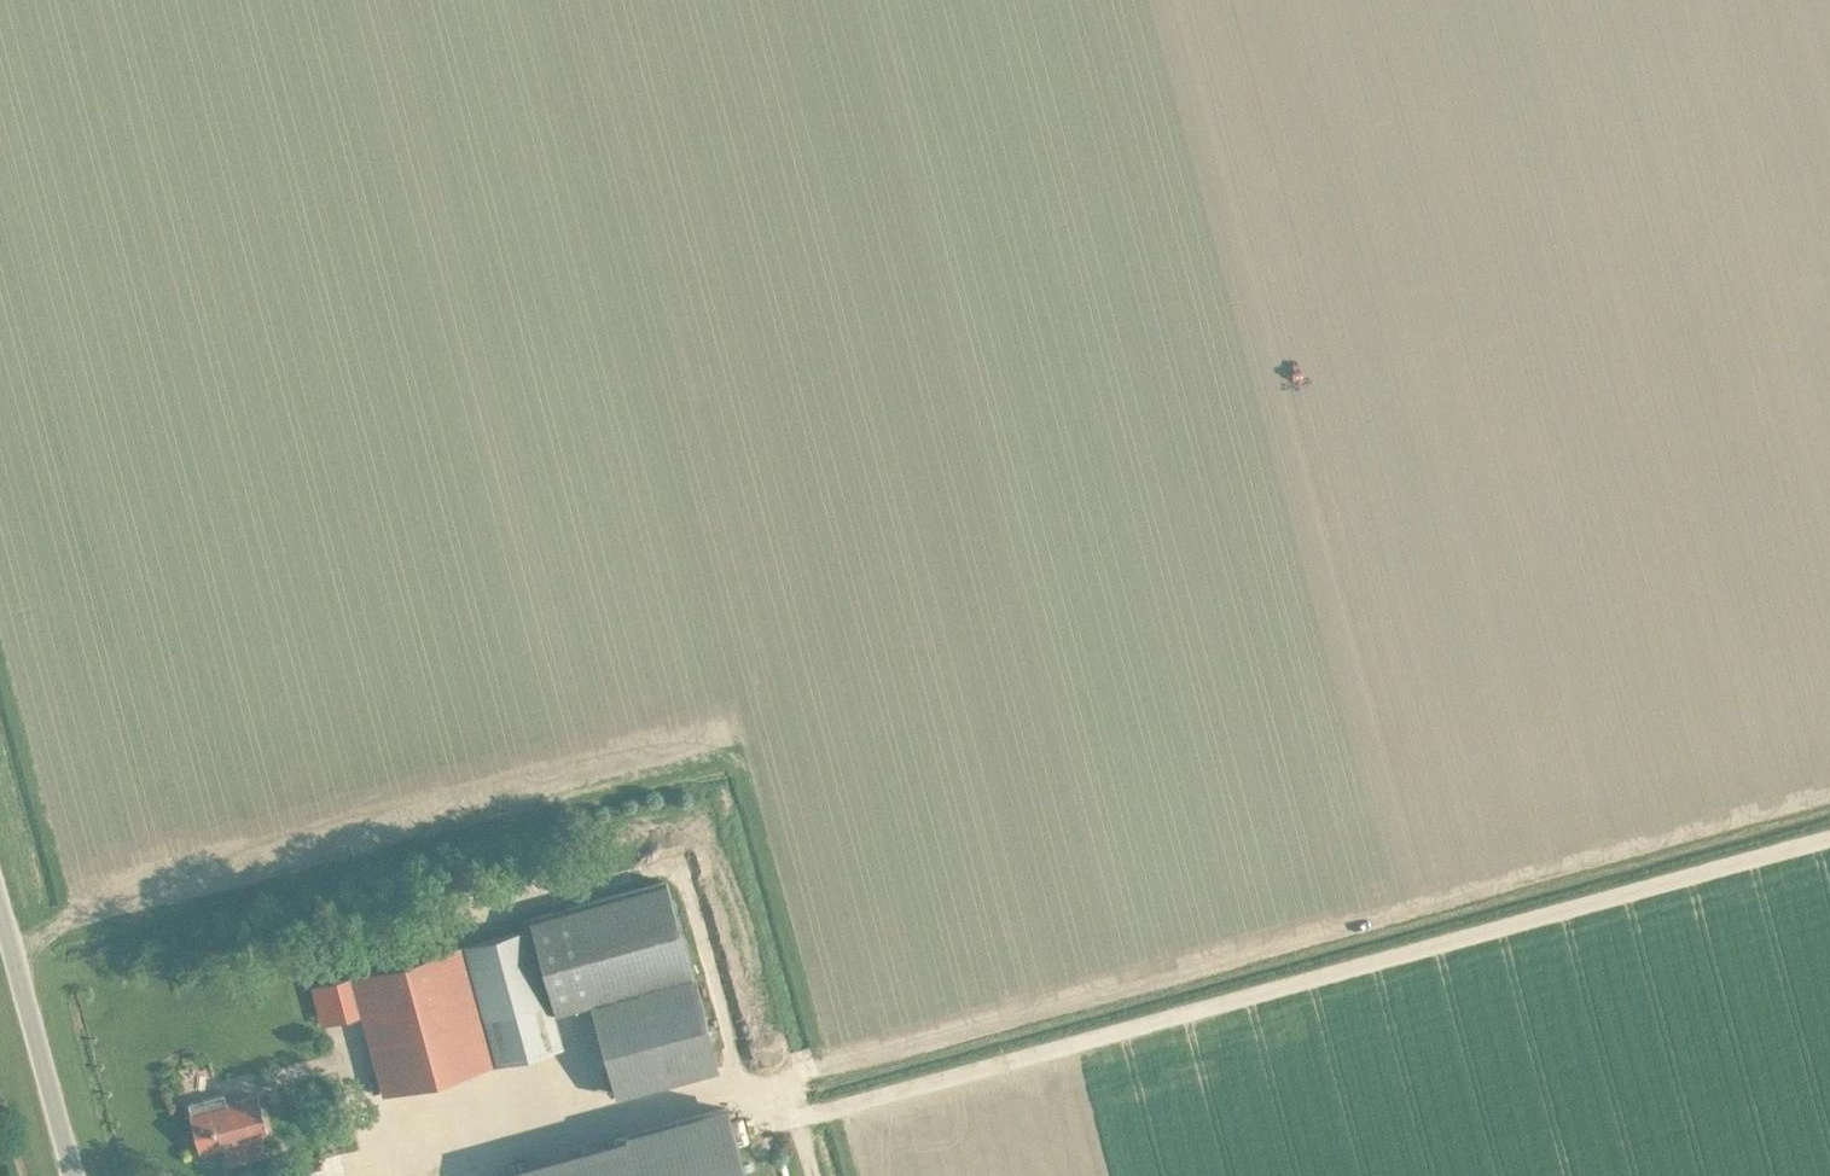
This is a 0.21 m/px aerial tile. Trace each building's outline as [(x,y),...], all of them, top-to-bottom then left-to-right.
[(661,877),(524,914),(527,923),(550,1007),(592,996),(686,970),(661,877)] [(559,1040),(550,1007),(527,923),(460,942),(491,1059),(559,1040)] [(491,1059),(460,942),(348,972),(380,1089),(491,1059)] [(686,970),(592,996),(617,1091),(712,1065),(686,970)] [(319,1021),(349,1013),(339,976),(309,984),(319,1021)] [(197,1148),(264,1130),(254,1091),(224,1099),(220,1088),(183,1098),(197,1148)] [(503,1163),(506,1175),(742,1175),(722,1103),(503,1163)]
